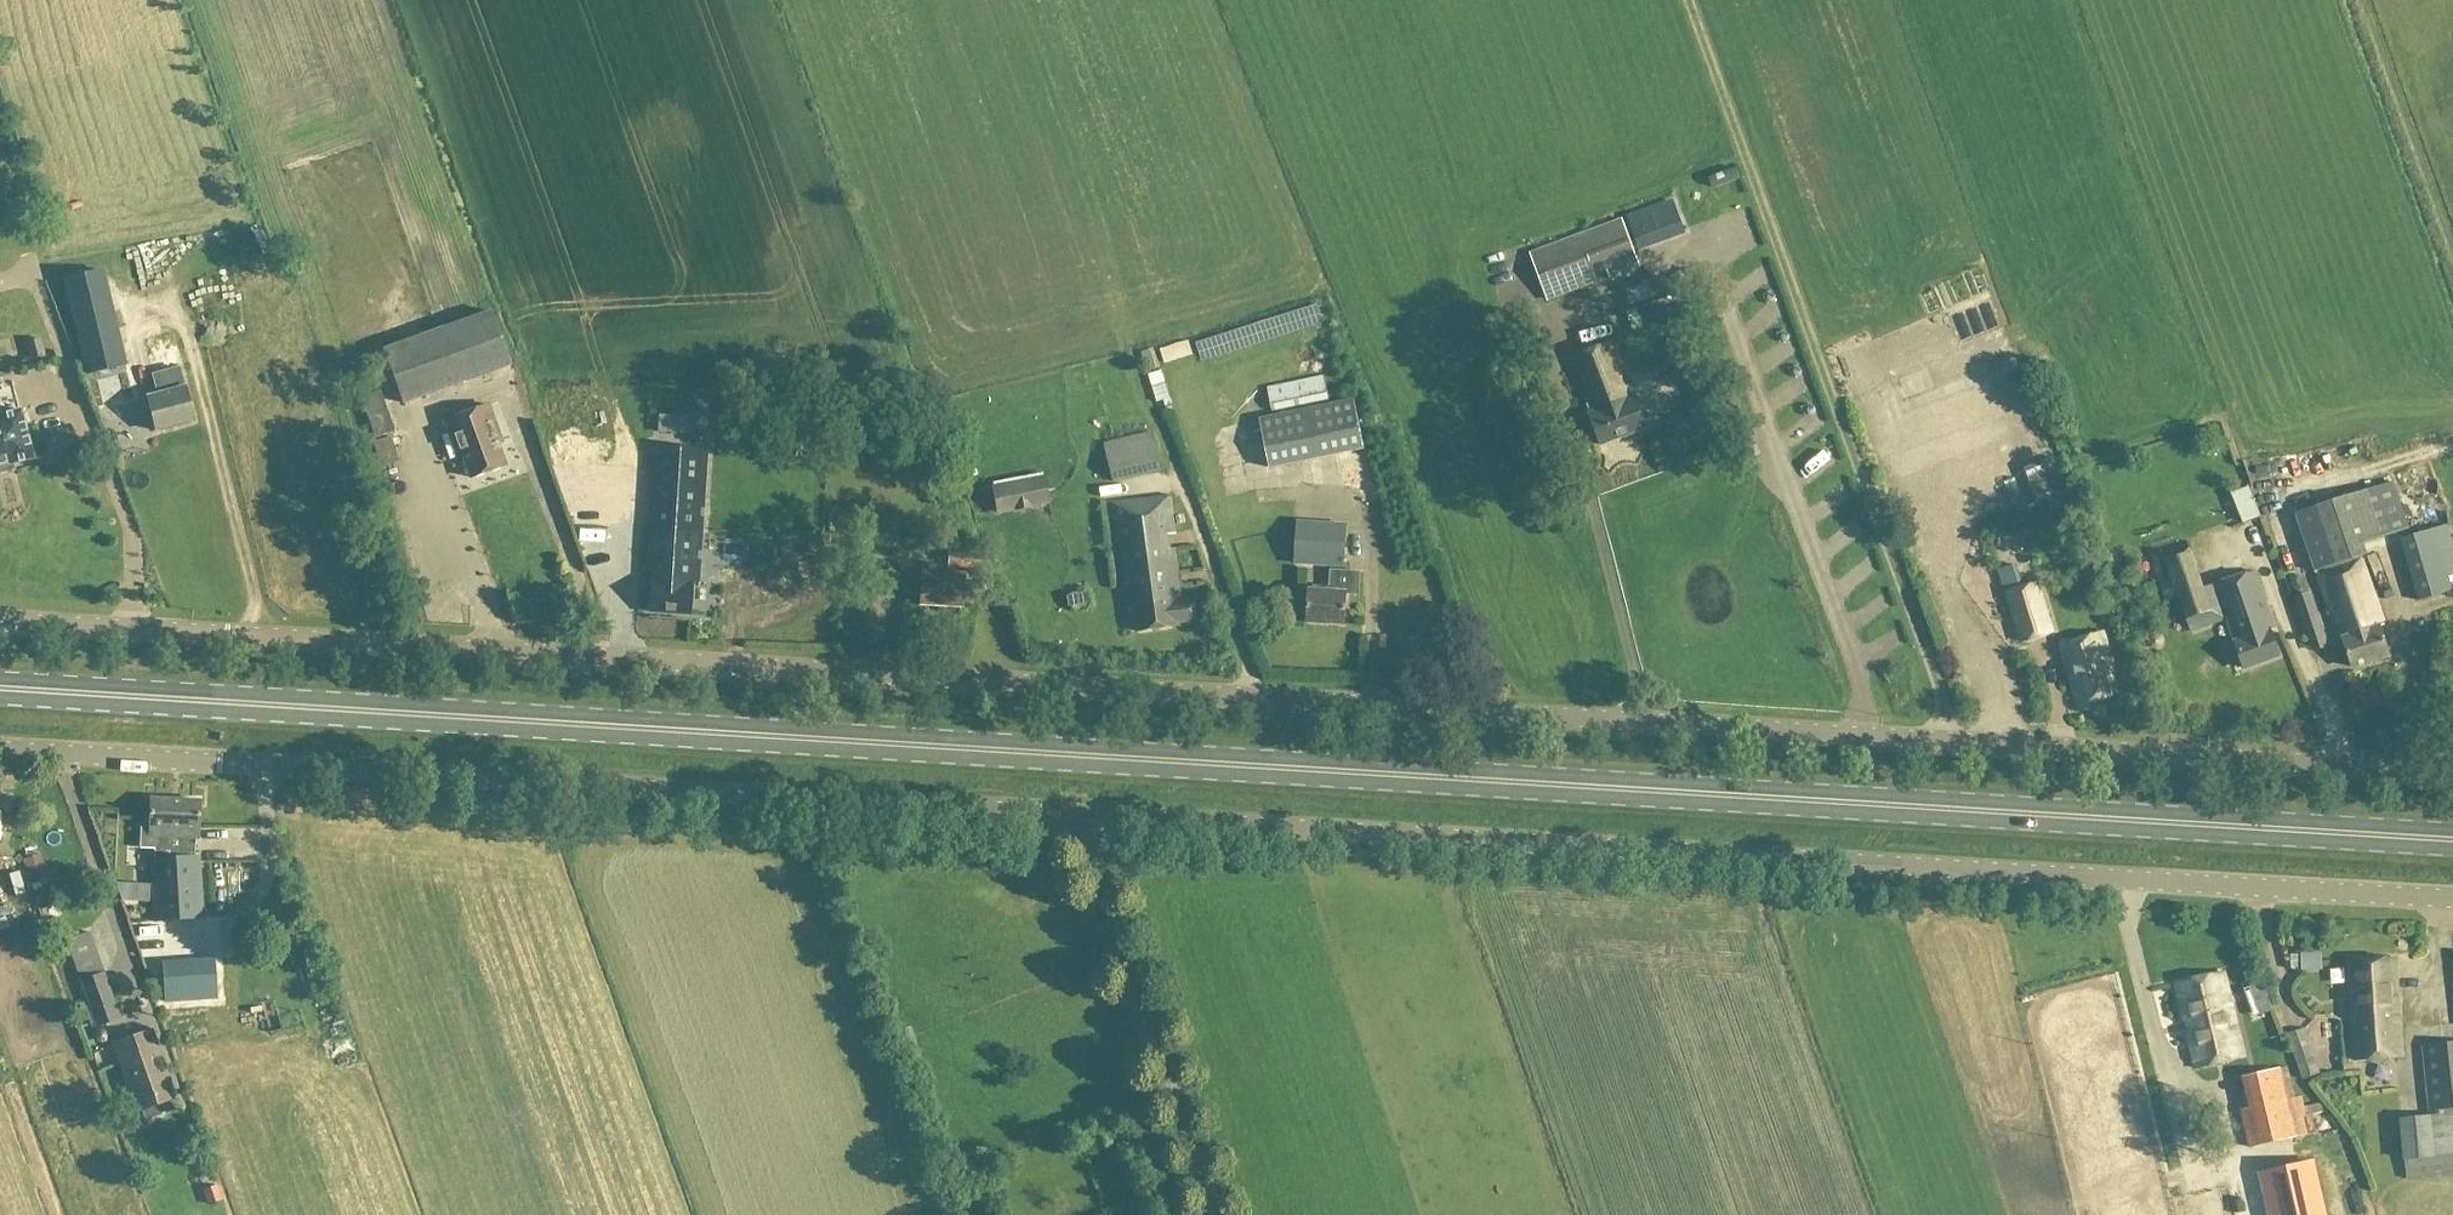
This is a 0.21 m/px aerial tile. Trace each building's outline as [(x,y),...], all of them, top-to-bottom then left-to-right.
[(1648,211),(1627,219),(1638,249),(1659,241),(1648,211)] [(1620,222),(1529,255),(1546,301),(1594,284),(1590,272),(1603,268),(1607,281),(1637,270),(1620,222)] [(83,377),(121,368),(98,273),(60,282),(83,377)] [(1616,313),(1621,330),(1635,326),(1630,309),(1616,313)] [(487,311),(382,348),(402,405),(507,368),(487,311)] [(153,356),(171,350),(166,336),(148,343),(153,356)] [(1610,343),(1568,358),(1588,413),(1586,413),(1598,445),(1643,429),(1632,397),(1630,397),(1610,343)] [(1863,372),(1876,367),(1869,348),(1856,353),(1863,372)] [(1153,371),(1147,351),(1138,354),(1144,375),(1153,371)] [(1168,372),(1155,375),(1161,403),(1173,400),(1168,372)] [(1323,376),(1264,388),(1269,413),(1327,402),(1323,376)] [(181,391),(143,400),(152,434),(190,425),(181,391)] [(1353,401),(1257,421),(1266,468),(1362,449),(1353,401)] [(482,408),(442,423),(455,458),(460,456),(467,478),(502,465),(482,408)] [(30,460),(19,414),(19,412),(16,412),(16,413),(0,417),(0,467),(30,460)] [(1101,444),(1111,484),(1160,472),(1150,432),(1101,444)] [(389,440),(371,445),(378,469),(396,464),(389,440)] [(644,550),(643,561),(651,561),(647,613),(688,616),(690,583),(696,583),(704,451),(651,448),(649,472),(653,472),(652,485),(648,484),(646,515),(649,515),(647,550),(644,550)] [(2022,472),(2033,504),(2052,497),(2040,465),(2022,472)] [(1039,481),(991,490),(995,512),(1043,503),(1039,481)] [(2293,513),(2331,629),(2334,628),(2349,671),(2385,658),(2375,630),(2380,628),(2356,560),(2360,558),(2362,545),(2407,530),(2391,483),(2293,513)] [(1168,498),(1109,505),(1114,544),(1116,543),(1125,613),(1131,612),(1134,634),(1177,629),(1177,626),(1194,624),(1191,602),(1180,603),(1174,549),(1168,550),(1166,537),(1173,536),(1168,498)] [(1295,526),(1292,564),(1341,567),(1344,528),(1295,526)] [(2425,533),(2397,542),(2417,604),(2452,592),(2452,555),(2444,527),(2425,533)] [(2183,542),(2146,555),(2163,605),(2176,601),(2188,636),(2224,623),(2241,673),(2277,660),(2268,635),(2272,633),(2251,573),(2200,591),(2183,542)] [(945,569),(978,571),(979,554),(946,553),(945,569)] [(2033,586),(2020,590),(2015,570),(1995,574),(2001,596),(2003,595),(2018,644),(2049,635),(2033,586)] [(1308,591),(1306,623),(1343,626),(1345,595),(1356,596),(1358,573),(1329,571),(1327,593),(1308,591)] [(920,572),(918,606),(960,608),(962,574),(920,572)] [(1086,593),(1066,596),(1069,611),(1088,608),(1086,593)] [(840,626),(839,634),(852,634),(852,627),(840,626)] [(2100,635),(2058,647),(2075,708),(2114,697),(2106,672),(2110,671),(2100,635)] [(196,805),(148,802),(146,827),(138,826),(136,850),(149,851),(148,863),(146,863),(151,923),(201,919),(196,859),(192,859),(192,843),(194,843),(196,805)] [(44,881),(38,858),(21,863),(27,885),(44,881)] [(94,955),(71,963),(79,983),(77,983),(86,1008),(82,1009),(88,1030),(118,1022),(101,974),(94,955)] [(2351,1062),(2398,1059),(2393,961),(2346,964),(2351,1062)] [(181,963),(153,964),(154,991),(198,989),(197,962),(181,963)] [(2172,989),(2193,1071),(2241,1059),(2220,977),(2172,989)] [(892,1034),(899,1052),(914,1047),(907,1028),(892,1034)] [(2301,1032),(2284,1037),(2299,1083),(2316,1078),(2301,1032)] [(161,1113),(158,1105),(172,1100),(149,1034),(111,1047),(134,1114),(138,1112),(141,1120),(146,1122),(159,1118),(161,1113)] [(2418,1050),(2425,1120),(2398,1123),(2403,1180),(2452,1176),(2452,1047),(2418,1050)] [(2237,1113),(2246,1151),(2300,1138),(2284,1070),(2239,1081),(2246,1111),(2237,1113)] [(2261,1176),(2269,1214),(2321,1214),(2310,1165),(2261,1176)] [(216,1186),(201,1192),(206,1206),(221,1201),(216,1186)]
